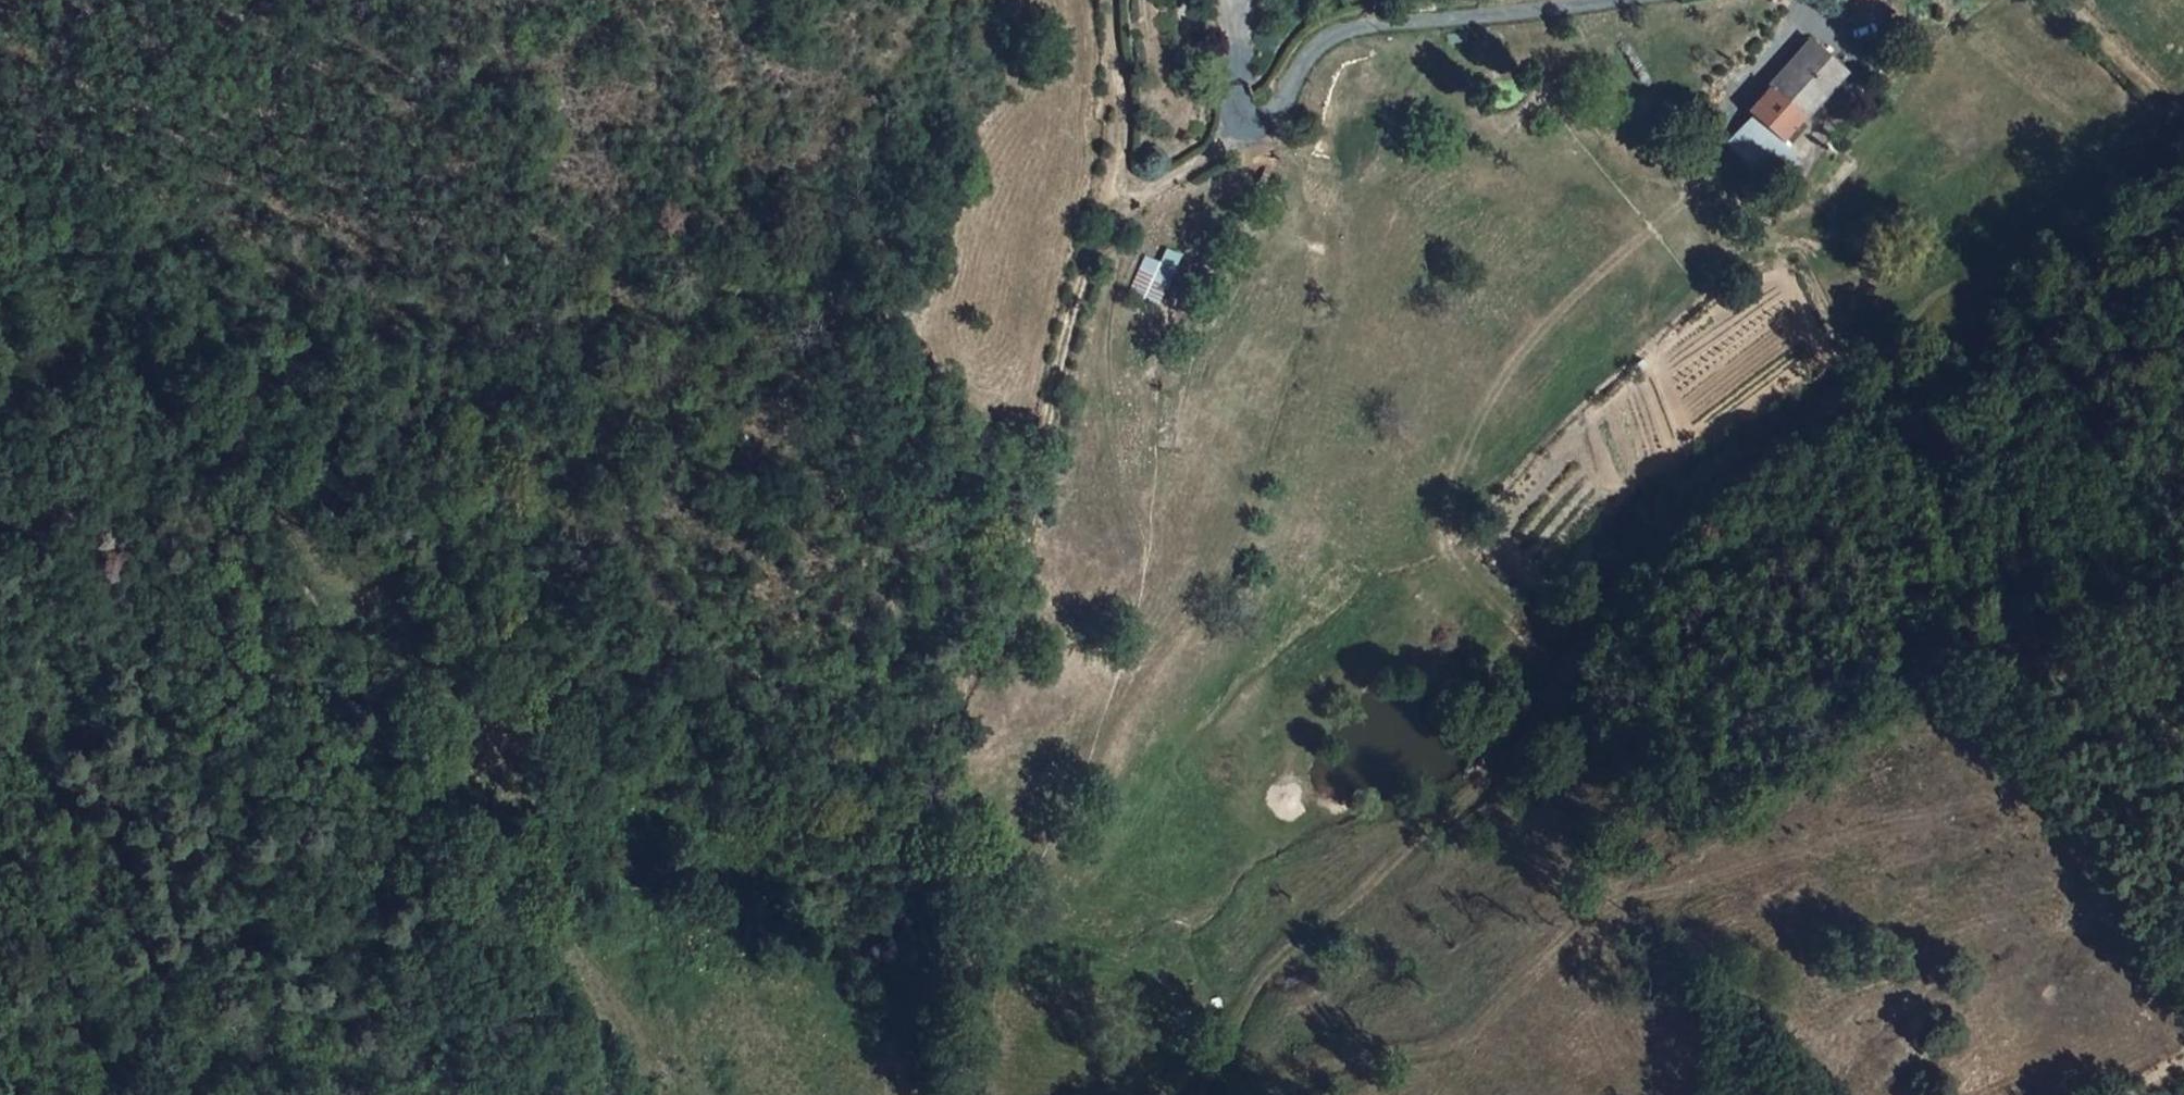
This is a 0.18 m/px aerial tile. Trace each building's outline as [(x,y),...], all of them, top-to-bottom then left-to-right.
[(1846,70),(1809,39),(1772,85),(1782,93),(1771,110),(1796,132),(1846,70)] [(1726,138),(1764,174),(1788,150),(1750,113),(1726,138)] [(1158,302),(1175,267),(1142,252),(1125,287),(1158,302)]
